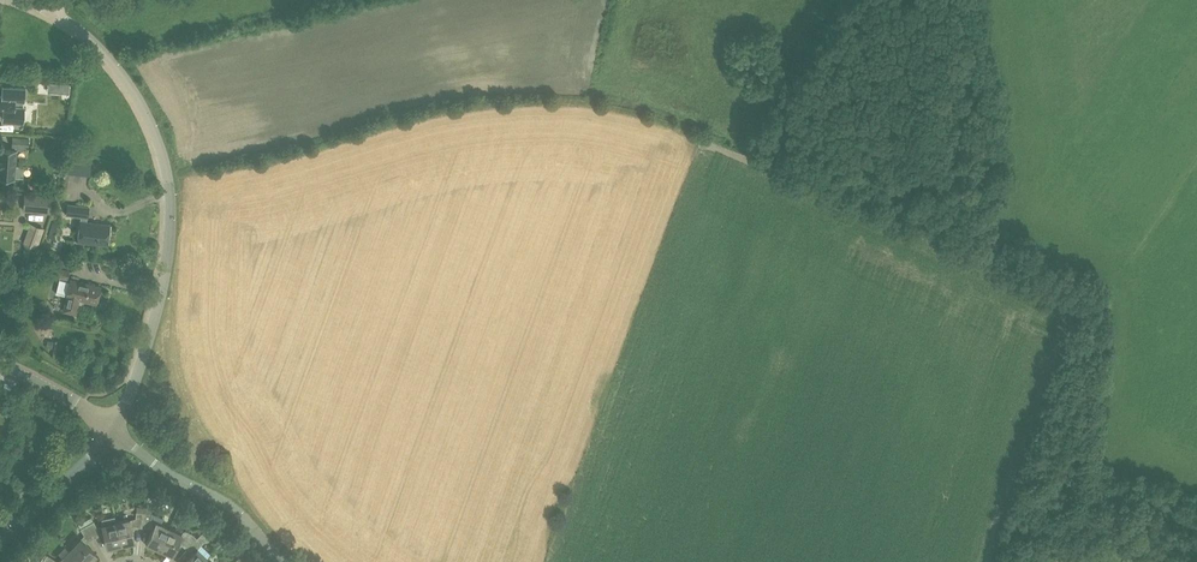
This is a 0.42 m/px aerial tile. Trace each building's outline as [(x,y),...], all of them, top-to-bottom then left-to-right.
[(69,93),(69,84),(60,83),(59,92),(69,93)] [(2,86),(1,95),(0,95),(0,112),(2,112),(1,121),(16,122),(21,123),(21,121),(20,121),(21,112),(19,107),(19,101),(24,102),(25,88),(16,87),(4,86),(2,86)] [(30,138),(12,136),(12,144),(29,146),(30,138)] [(15,177),(23,178),(24,166),(16,165),(17,149),(0,148),(0,177),(14,178),(15,177)] [(69,155),(67,172),(89,175),(92,158),(69,155)] [(25,192),(23,210),(50,213),(52,195),(25,192)] [(106,244),(109,224),(86,221),(86,217),(87,217),(88,206),(66,204),(65,214),(80,216),(80,221),(79,221),(77,241),(106,244)] [(48,236),(54,238),(61,217),(55,215),(48,236)] [(43,228),(30,223),(23,242),(37,247),(43,228)] [(56,254),(54,263),(69,267),(71,258),(56,254)] [(67,278),(69,269),(57,267),(55,275),(67,278)] [(96,303),(100,285),(70,278),(66,295),(66,296),(63,310),(76,313),(79,299),(96,303)] [(130,519),(116,522),(121,544),(135,541),(130,519)] [(93,520),(87,524),(92,533),(94,538),(101,534),(96,526),(93,520)] [(121,544),(116,522),(102,525),(107,547),(121,544)] [(146,542),(159,549),(169,528),(156,522),(146,542)] [(88,541),(94,538),(92,533),(87,524),(80,528),(84,535),(88,541)] [(169,528),(159,549),(172,555),(175,548),(178,549),(182,545),(186,549),(197,538),(191,532),(185,530),(183,531),(182,534),(169,528)] [(186,549),(191,554),(184,561),(204,561),(207,559),(211,554),(201,544),(207,537),(202,532),(197,538),(186,549)] [(71,549),(84,561),(89,561),(97,554),(81,538),(71,549)] [(71,549),(60,559),(63,561),(84,561),(71,549)]
